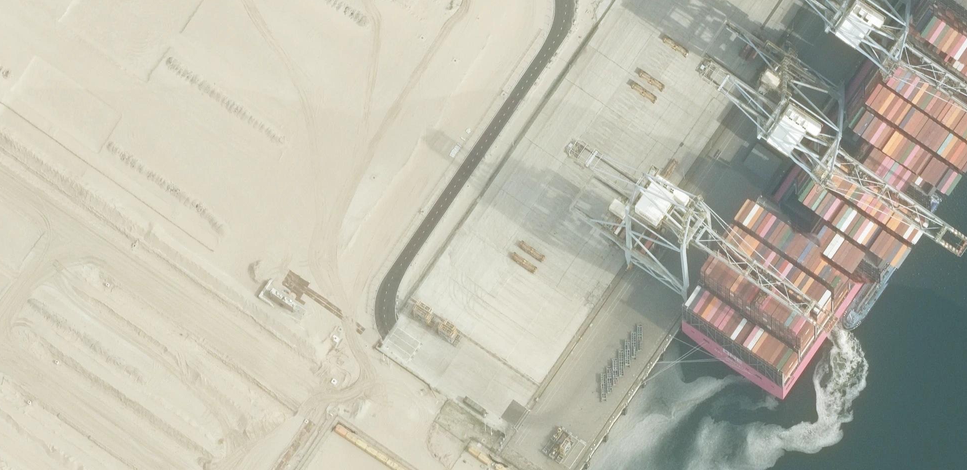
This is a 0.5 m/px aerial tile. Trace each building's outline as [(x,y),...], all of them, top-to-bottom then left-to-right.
[(273,293),(271,297),(294,313),(297,309),(273,293)] [(666,308),(658,323),(665,327),(673,312),(666,308)]
